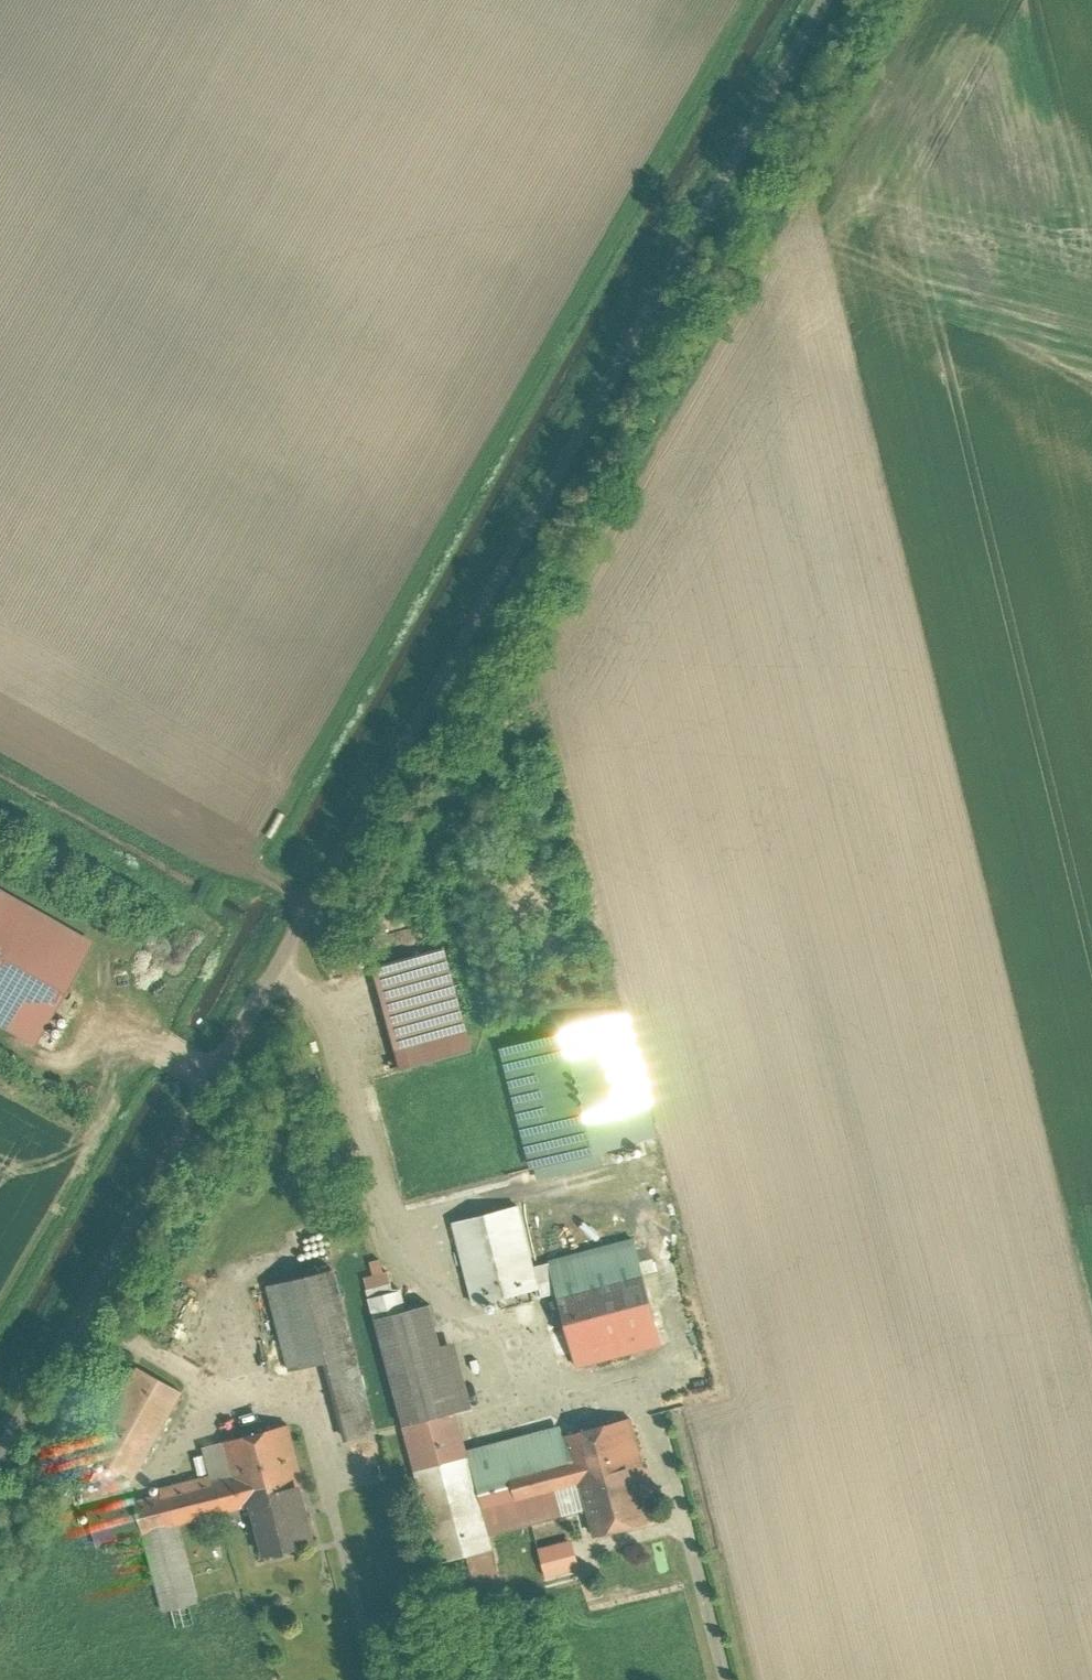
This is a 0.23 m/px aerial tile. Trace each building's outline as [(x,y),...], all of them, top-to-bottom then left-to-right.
[(0,890),(0,1023),(29,1039),(87,937),(1,888),(0,890)] [(369,968),(398,1075),(474,1055),(445,948),(369,968)] [(604,1167),(601,1157),(663,1142),(631,1015),(498,1049),(529,1173),(533,1171),(536,1184),(604,1167)] [(518,1208),(451,1224),(472,1308),(539,1292),(518,1208)] [(374,1273),(365,1275),(369,1294),(393,1289),(385,1255),(371,1258),(374,1273)] [(329,1268),(267,1284),(290,1371),(326,1361),(346,1438),(372,1431),(329,1268)] [(131,1362),(75,1461),(125,1490),(182,1391),(131,1362)] [(572,1461),(565,1437),(561,1425),(470,1450),(458,1414),(405,1429),(442,1566),(491,1551),(488,1538),(587,1510),(579,1483),(523,1499),(517,1477),(572,1461)] [(630,1418),(565,1437),(572,1461),(517,1477),(523,1499),(579,1483),(587,1510),(594,1536),(646,1521),(630,1467),(643,1463),(630,1418)] [(247,1493),(299,1480),(285,1425),(227,1440),(235,1473),(213,1478),(211,1470),(167,1481),(170,1491),(87,1512),(96,1545),(145,1533),(164,1606),(196,1598),(177,1523),(250,1505),(247,1493)] [(308,1517),(299,1480),(247,1493),(250,1505),(262,1552),(319,1537),(314,1515),(308,1517)] [(546,1575),(582,1568),(575,1537),(540,1544),(546,1575)]
